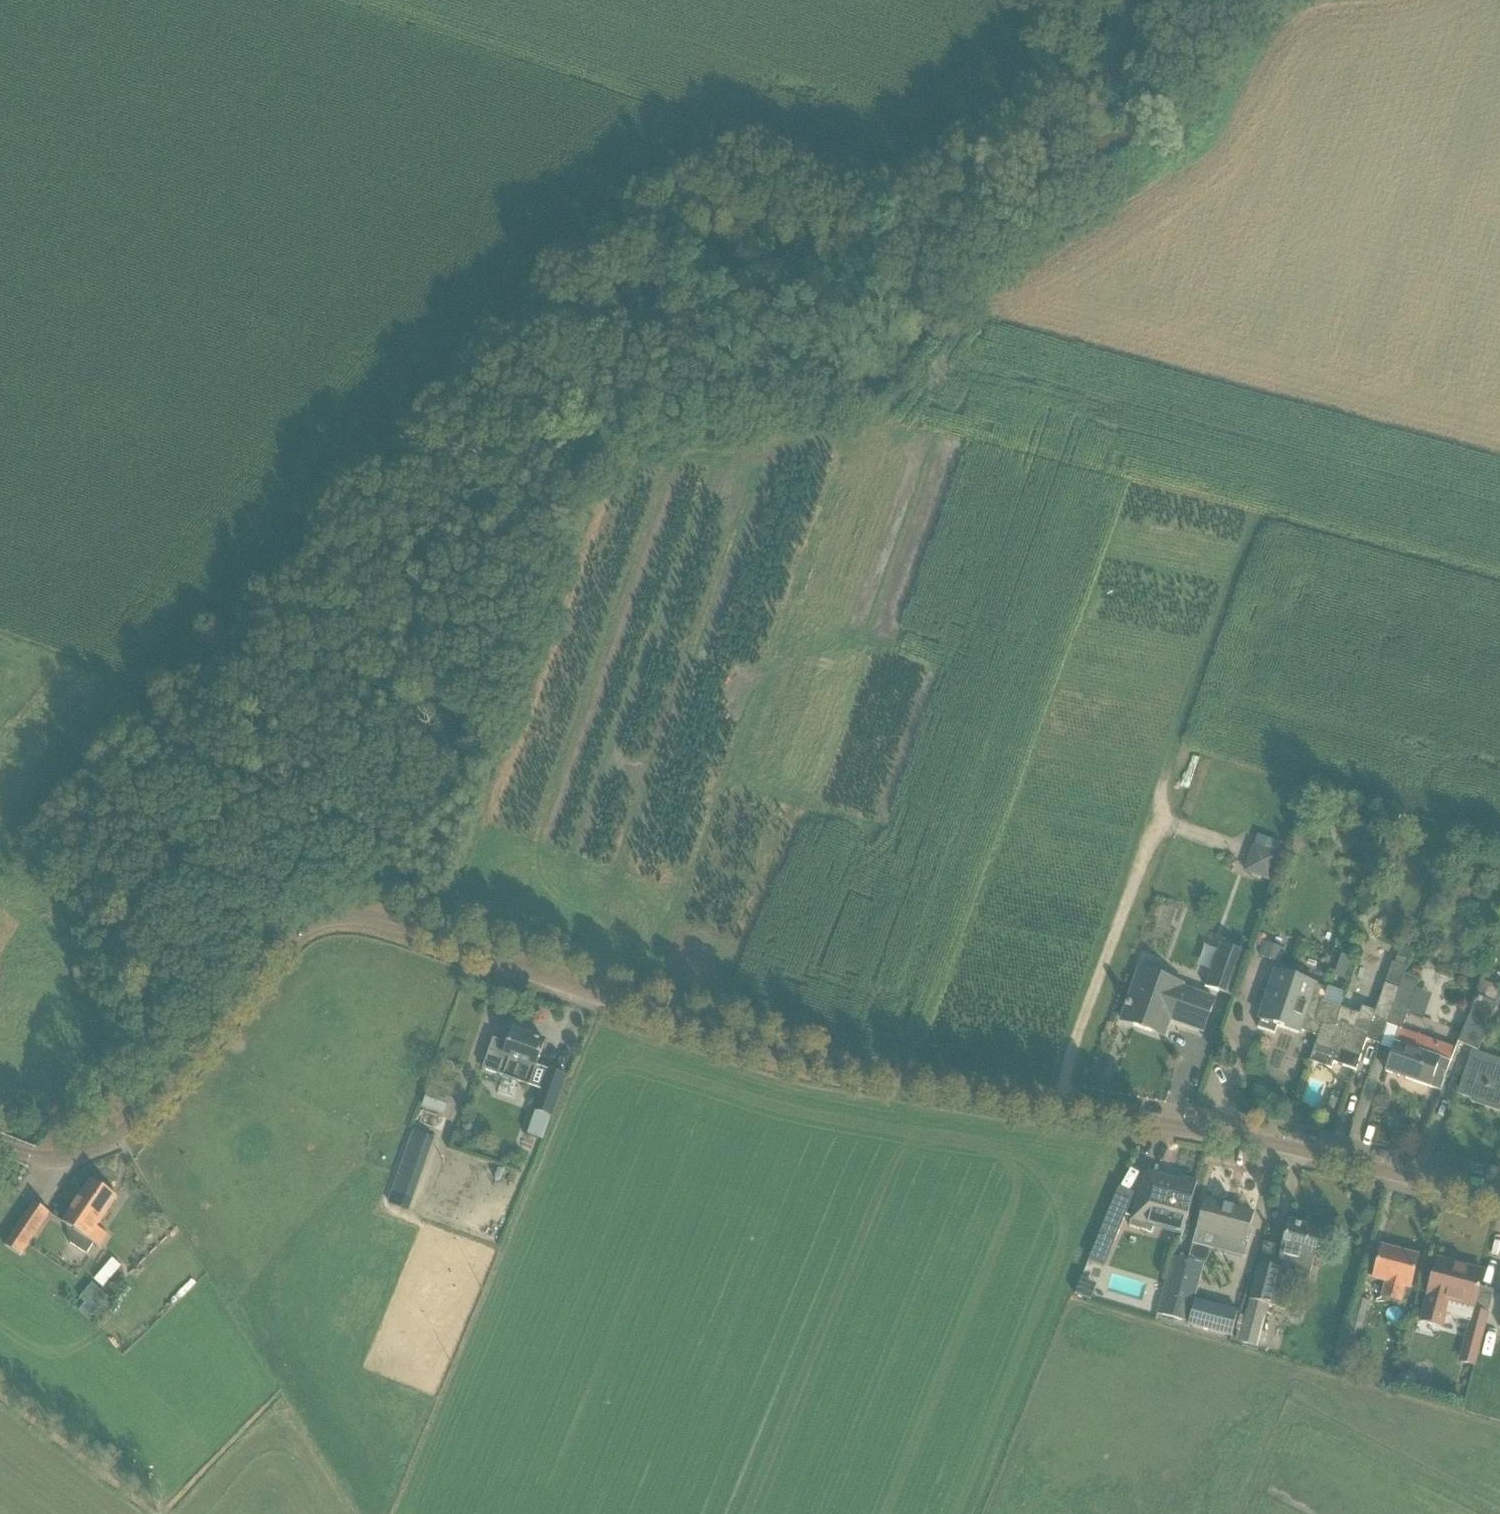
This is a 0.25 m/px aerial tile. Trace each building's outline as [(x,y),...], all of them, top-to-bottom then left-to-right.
[(1269,880),(1277,856),(1253,848),(1245,872),(1269,880)] [(1259,934),(1255,946),(1261,948),(1263,943),(1265,936),(1259,934)] [(1232,997),(1247,955),(1220,945),(1205,988),(1232,997)] [(1413,967),(1411,973),(1420,975),(1422,969),(1413,967)] [(1264,1010),(1257,1029),(1275,1034),(1277,1027),(1298,1034),(1299,1030),(1309,1034),(1318,1037),(1314,1048),(1315,1048),(1323,1024),(1334,1028),(1340,1009),(1323,1003),(1328,989),(1324,988),(1293,977),(1277,971),(1269,994),(1264,1010)] [(1399,989),(1387,1025),(1400,1030),(1418,979),(1404,974),(1399,989)] [(1203,1032),(1214,1000),(1181,988),(1183,985),(1161,977),(1156,990),(1135,982),(1128,1003),(1127,1003),(1125,1007),(1126,1008),(1121,1022),(1164,1037),(1171,1017),(1180,1020),(1179,1024),(1203,1032)] [(1316,1049),(1315,1053),(1332,1059),(1331,1063),(1356,1071),(1366,1041),(1378,1046),(1386,1025),(1387,1025),(1399,989),(1384,985),(1375,1012),(1362,1007),(1359,1015),(1340,1009),(1334,1028),(1323,1024),(1315,1048),(1316,1049)] [(1477,997),(1459,1043),(1478,1050),(1496,1005),(1477,997)] [(1400,1030),(1392,1051),(1385,1072),(1440,1091),(1455,1049),(1400,1030)] [(502,1077),(518,1083),(540,1090),(527,1134),(543,1140),(550,1116),(552,1117),(567,1077),(536,1067),(545,1043),(513,1031),(508,1044),(493,1039),(482,1070),(502,1077)] [(1478,1104),(1498,1110),(1499,1104),(1499,1063),(1473,1054),(1459,1094),(1479,1100),(1478,1104)] [(445,1114),(451,1097),(430,1089),(424,1106),(445,1114)] [(392,1192),(388,1203),(408,1211),(412,1200),(433,1139),(413,1133),(392,1192)] [(1183,1235),(1192,1201),(1197,1182),(1179,1177),(1178,1181),(1144,1172),(1131,1221),(1183,1235)] [(97,1228),(117,1197),(104,1189),(106,1185),(97,1179),(95,1182),(91,1180),(82,1193),(79,1191),(73,1200),(76,1202),(63,1222),(62,1221),(62,1222),(99,1247),(107,1235),(97,1228)] [(1204,1201),(1192,1245),(1245,1259),(1253,1229),(1250,1229),(1254,1214),(1204,1201)] [(5,1246),(20,1256),(49,1213),(34,1202),(5,1246)] [(1099,1235),(1114,1241),(1126,1214),(1111,1207),(1099,1235)] [(1294,1277),(1309,1281),(1315,1257),(1322,1231),(1305,1227),(1306,1223),(1294,1220),(1293,1224),(1289,1223),(1284,1242),(1279,1262),(1296,1266),(1294,1277)] [(1388,1281),(1384,1297),(1402,1301),(1405,1285),(1410,1287),(1413,1276),(1418,1257),(1381,1248),(1376,1267),(1373,1277),(1388,1281)] [(1156,1314),(1187,1323),(1204,1264),(1172,1256),(1156,1314)] [(1422,1321),(1441,1326),(1449,1300),(1474,1307),(1478,1293),(1483,1273),(1436,1261),(1427,1294),(1429,1294),(1422,1321)] [(1250,1300),(1273,1306),(1282,1269),(1259,1263),(1250,1300)] [(112,1276),(117,1270),(109,1264),(104,1270),(112,1276)] [(95,1312),(108,1296),(93,1283),(80,1298),(95,1312)] [(1195,1300),(1188,1326),(1231,1337),(1238,1311),(1195,1300)] [(1240,1341),(1259,1346),(1267,1314),(1248,1309),(1240,1341)] [(1464,1344),(1478,1347),(1487,1314),(1473,1310),(1464,1344)]
